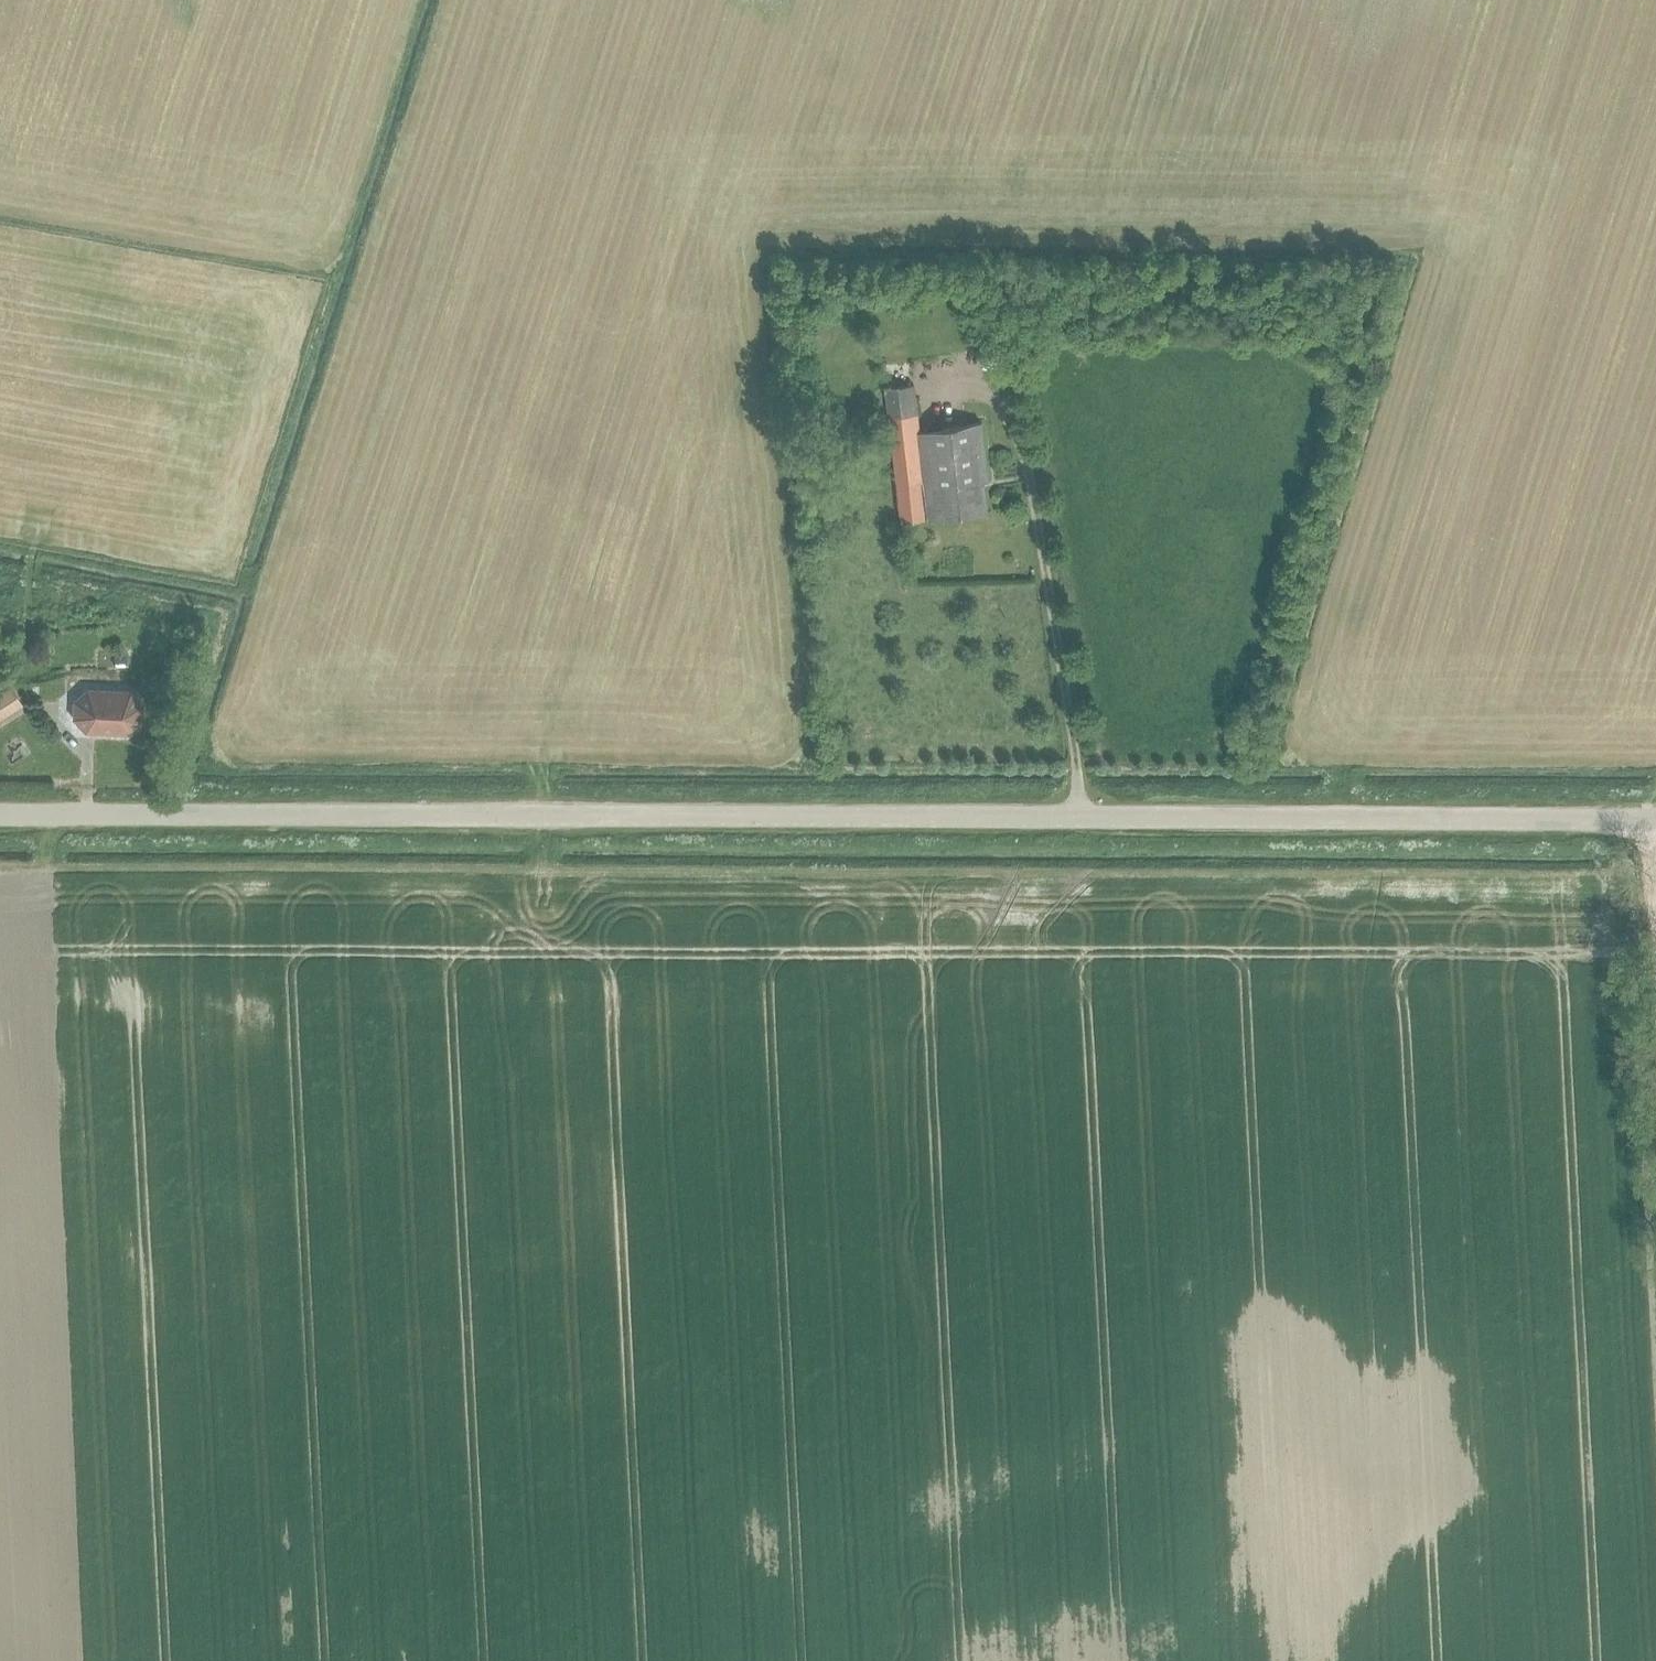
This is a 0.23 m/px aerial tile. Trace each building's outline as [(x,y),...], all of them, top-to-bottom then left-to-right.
[(981,422),(919,432),(913,386),(885,389),(900,523),(928,521),(987,512),(982,483),(987,482),(981,422)] [(24,705),(10,683),(0,690),(0,720),(24,705)] [(124,692),(83,692),(72,703),(71,719),(82,730),(101,731),(106,726),(128,726),(135,720),(135,704),(124,692)]
